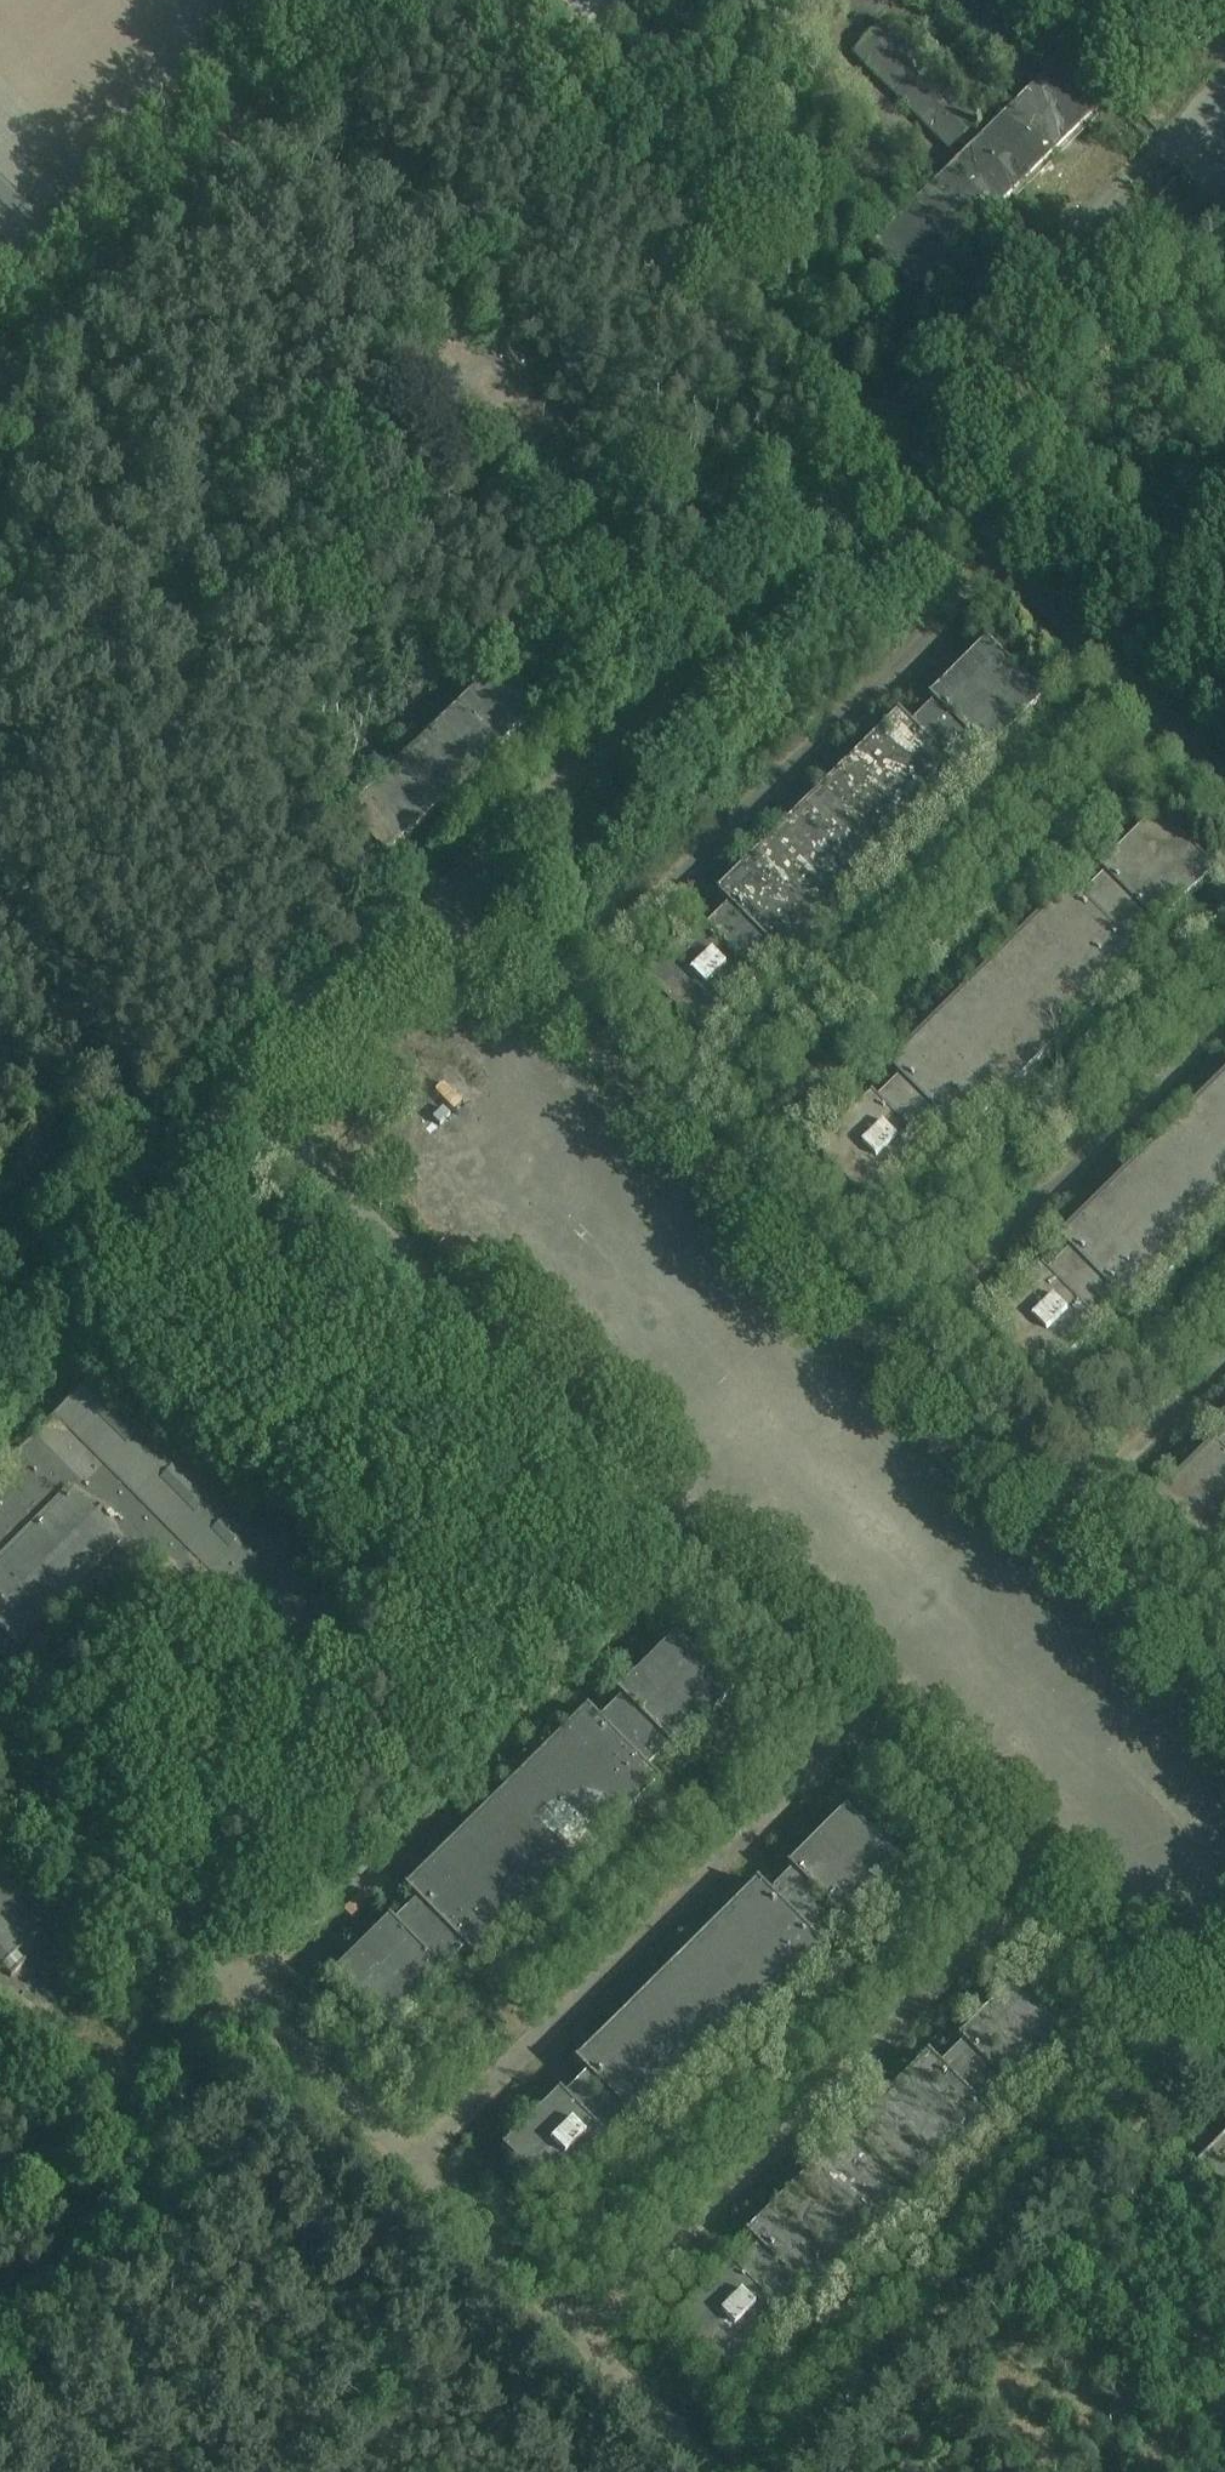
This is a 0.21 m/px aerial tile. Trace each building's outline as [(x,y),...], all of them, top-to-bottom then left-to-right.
[(981,119),(888,25),(857,56),(949,149),(957,141),(969,153),(873,248),(917,294),(1112,101),(1071,59),(1056,73),(1044,61),(1053,53),(1000,0),(937,0),(1018,82),(1020,85),(1029,77),(1041,89),(986,142),(974,130),(982,121),(981,119)] [(793,974),(974,795),(965,786),(1049,702),(992,645),(909,728),(899,718),(716,899),(726,908),(646,987),(704,1045),(784,965),(793,974)] [(539,715),(500,675),(343,831),(382,871),(539,715)] [(1073,890),(890,1071),(899,1079),(813,1158),(868,1216),(956,1135),(966,1144),(1145,964),(1134,952),(1216,876),(1163,820),(1079,897),(1073,890)] [(1059,1237),(1071,1249),(986,1331),(1042,1387),(1127,1305),(1136,1314),(1224,1227),(1224,1077),(1059,1237)] [(108,1367),(0,1474),(0,1658),(20,1678),(138,1564),(213,1639),(226,1627),(294,1697),(365,1625),(287,1548),(322,1514),(306,1497),(270,1531),(108,1367)] [(1159,1508),(1211,1560),(1224,1547),(1224,1445),(1159,1508)] [(592,1720),(582,1710),(401,1889),(414,1901),(330,1984),(387,2039),(468,1959),(478,1968),(657,1790),(649,1782),(730,1702),(670,1643),(592,1720)] [(99,1689),(108,1699),(117,1690),(108,1681),(99,1689)] [(895,1873),(838,1819),(763,1894),(754,1886),(572,2066),(580,2073),(497,2156),(552,2210),(636,2127),(648,2139),(829,1959),(818,1949),(895,1873)] [(26,2035),(94,1968),(0,1872),(0,2008),(26,2035)] [(1076,2052),(1015,1992),(936,2070),(928,2062),(745,2239),(754,2249),(672,2329),(733,2389),(816,2308),(825,2317),(1006,2141),(995,2131),(1076,2052)] [(1194,2182),(1224,2213),(1224,2152),(1194,2182)]
